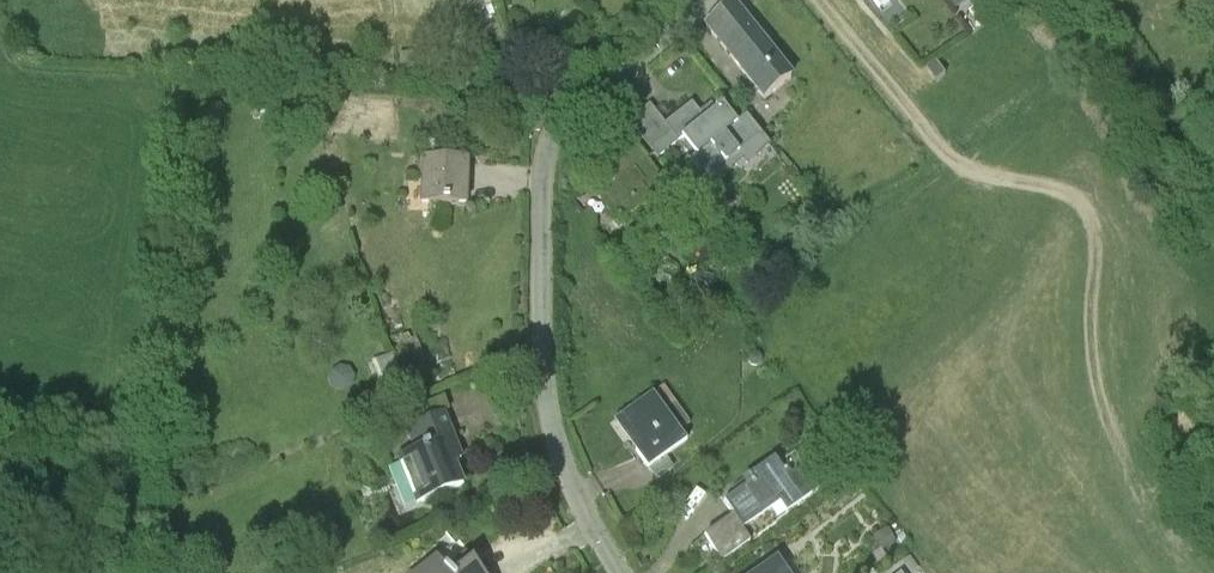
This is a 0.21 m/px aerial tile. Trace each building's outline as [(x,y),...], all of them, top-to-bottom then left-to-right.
[(966,0),(947,0),(953,9),(966,0)] [(705,24),(720,43),(764,100),(791,79),(731,3),(705,24)] [(414,71),(412,52),(399,53),(400,71),(414,71)] [(934,69),(924,76),(934,90),(944,83),(934,69)] [(629,120),(658,157),(684,136),(697,156),(689,164),(704,183),(726,165),(732,171),(736,167),(749,169),(775,150),(748,114),(737,122),(722,103),(716,109),(716,110),(705,119),(692,103),(666,123),(650,104),(629,120)] [(581,157),(592,173),(606,190),(598,196),(619,222),(667,185),(644,155),(629,137),(616,148),(610,153),(601,142),(581,157)] [(420,204),(441,204),(465,205),(467,157),(422,155),(420,204)] [(713,276),(691,271),(686,290),(708,295),(713,276)] [(422,356),(414,329),(398,334),(406,362),(422,356)] [(761,360),(759,355),(754,352),(749,354),(747,359),(749,364),(754,366),(759,364),(761,360)] [(397,366),(393,354),(373,361),(389,404),(409,396),(404,385),(397,366)] [(653,393),(639,403),(619,416),(641,447),(635,451),(648,469),(686,442),(680,431),(690,423),(664,385),(653,393)] [(396,456),(416,504),(463,485),(454,462),(461,459),(443,414),(421,422),(405,428),(413,449),(396,456)] [(741,547),(750,539),(743,528),(780,502),(786,511),(820,488),(803,464),(791,474),(787,469),(784,472),(775,457),(749,476),(752,481),(744,488),(724,502),(734,516),(705,536),(722,561),(741,547)] [(887,527),(873,536),(882,551),(897,541),(887,527)] [(908,540),(903,533),(897,537),(901,544),(908,540)] [(420,572),(478,572),(466,558),(449,571),(446,568),(444,569),(437,560),(420,572)] [(756,572),(788,572),(778,558),(756,572)]
